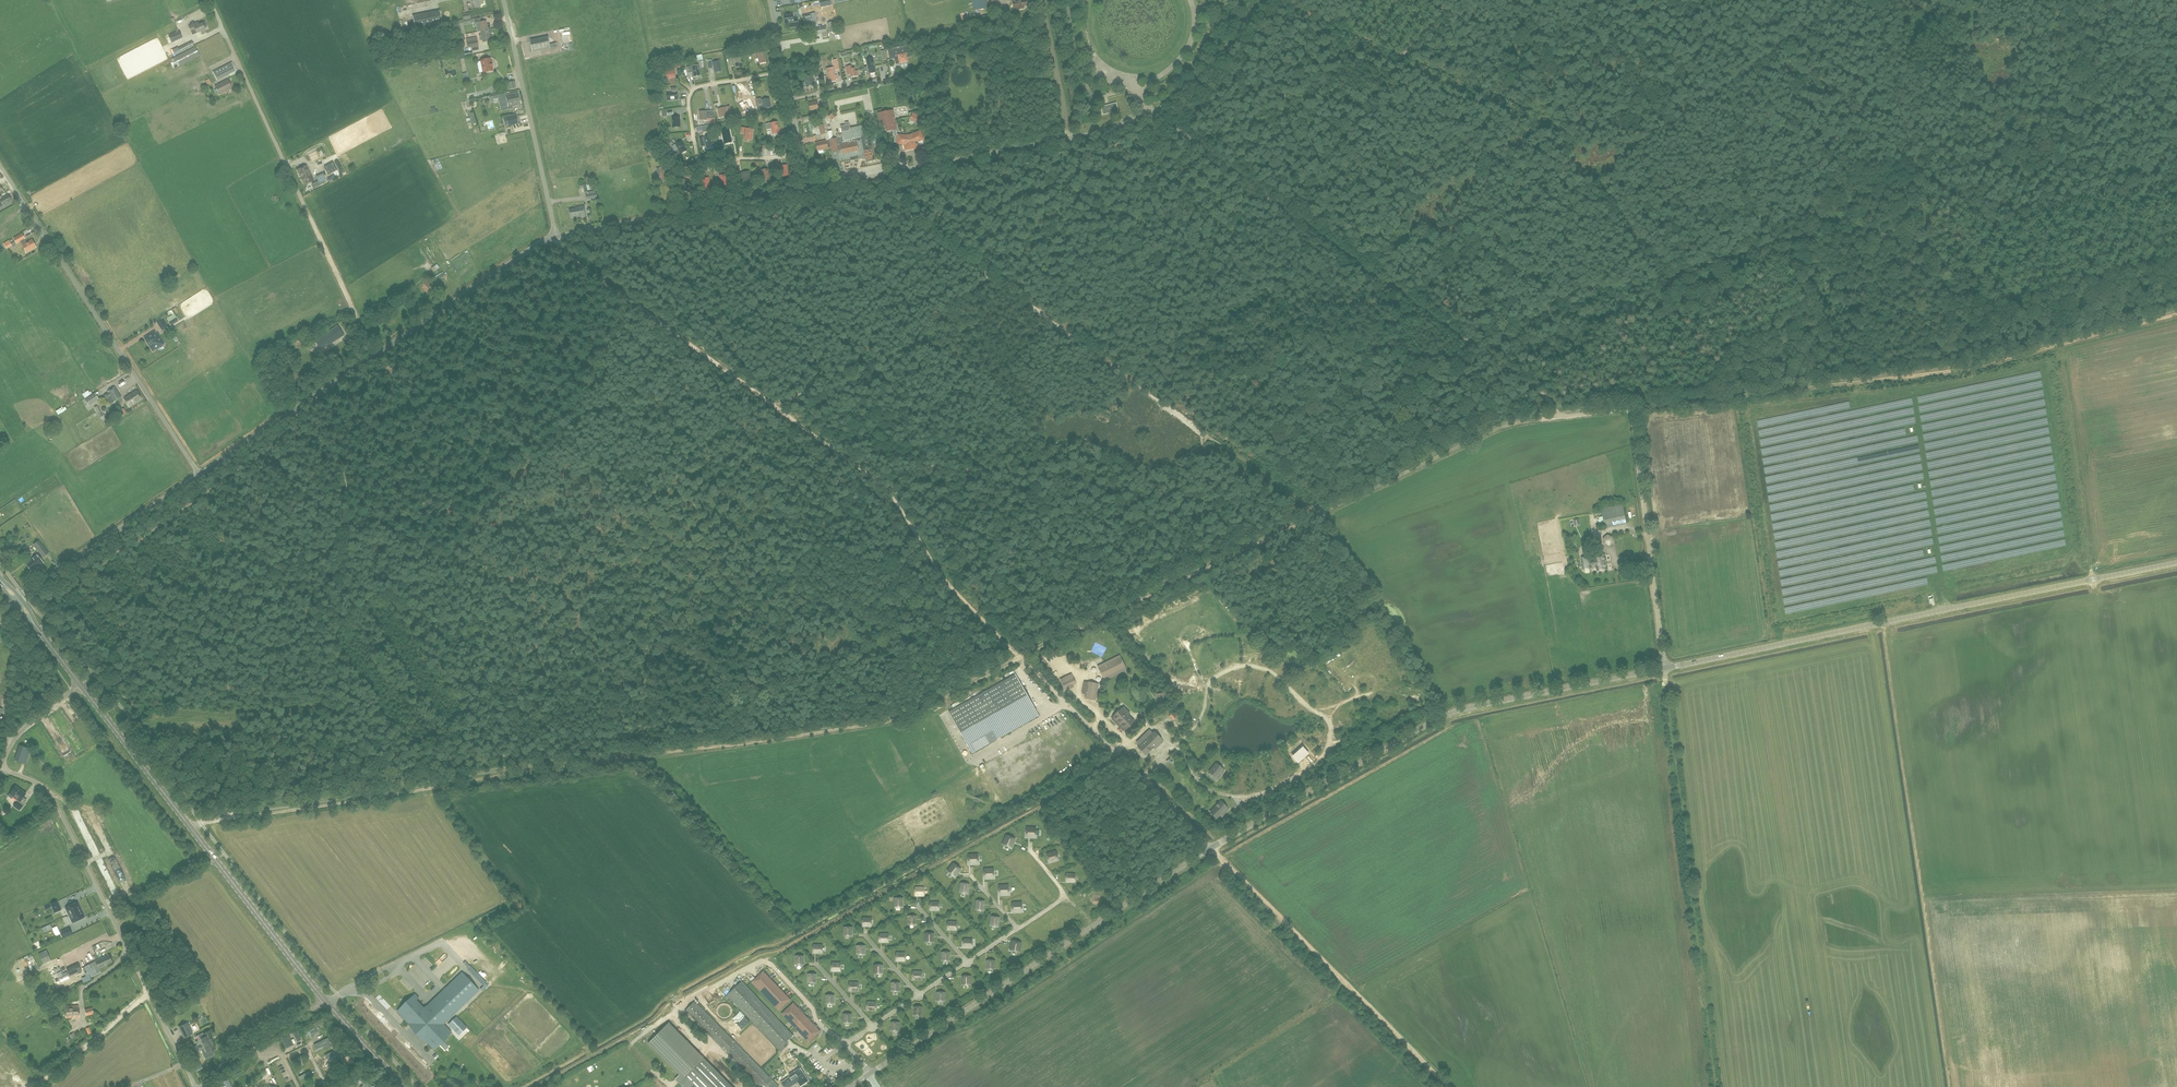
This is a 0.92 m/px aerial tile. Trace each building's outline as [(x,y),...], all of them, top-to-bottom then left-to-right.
[(976,9),(987,8),(986,0),(975,0),(976,9)] [(1028,6),(1027,0),(1013,0),(1012,0),(1014,9),(1018,8),(1018,9),(1024,8),(1024,7),(1028,6)] [(815,13),(810,14),(802,16),(804,25),(809,24),(809,25),(815,23),(815,22),(817,22),(815,13)] [(798,26),(797,18),(793,19),(792,19),(792,14),(784,15),(785,23),(789,23),(789,27),(794,26),(798,26)] [(415,30),(421,29),(418,15),(412,16),(415,30)] [(480,21),(475,22),(475,23),(477,32),(480,31),(488,30),(488,28),(489,28),(490,27),(490,24),(488,24),(487,24),(486,21),(481,22),(480,21)] [(196,33),(205,29),(205,27),(207,26),(205,22),(199,25),(197,22),(189,26),(192,34),(196,32),(196,33)] [(828,38),(827,29),(826,26),(814,28),(815,34),(822,33),(823,39),(828,38)] [(481,35),(479,35),(480,37),(480,40),(482,40),(483,42),(490,41),(490,40),(491,39),(492,38),(492,36),(490,35),(489,35),(488,30),(480,31),(481,35)] [(172,42),(182,38),(179,31),(169,35),(172,42)] [(479,50),(478,46),(476,37),(466,39),(468,48),(471,47),(472,51),(479,50)] [(533,52),(550,49),(548,38),(531,42),(533,52)] [(907,58),(912,57),(909,45),(888,50),(890,59),(895,59),(896,63),(899,62),(900,64),(908,62),(907,58)] [(171,59),(172,61),(176,68),(180,66),(200,55),(195,47),(171,59)] [(759,63),(766,62),(764,52),(753,54),(754,59),(757,58),(756,56),(758,56),(759,63)] [(736,66),(743,65),(741,56),(734,58),(734,59),(733,59),(733,58),(730,59),(731,64),(734,63),(733,61),(735,61),(736,66)] [(866,59),(869,73),(875,72),(873,58),(866,59)] [(484,72),(492,70),(491,67),(492,66),(491,62),(490,62),(490,59),(481,60),(484,72)] [(711,62),(708,63),(709,68),(712,68),(712,65),(713,65),(715,70),(722,69),(720,61),(713,62),(713,63),(712,64),(711,62)] [(217,80),(236,70),(232,62),(213,72),(217,80)] [(694,77),(701,76),(699,65),(687,67),(688,73),(692,72),(694,77)] [(669,71),(666,72),(664,72),(665,79),(675,77),(673,66),(668,67),(669,71)] [(851,77),(858,75),(857,70),(855,70),(854,68),(852,68),(851,66),(846,67),(848,74),(851,74),(851,77)] [(826,69),(828,76),(825,77),(826,83),(829,82),(836,81),(835,78),(837,78),(836,75),(835,76),(833,67),(826,69)] [(811,72),(805,73),(807,87),(814,85),(813,83),(815,83),(814,80),(813,81),(811,72)] [(219,95),(232,88),(228,80),(223,82),(223,83),(222,84),(221,83),(215,86),(219,95)] [(667,100),(669,100),(678,99),(677,92),(676,92),(675,91),(677,91),(677,88),(671,88),(672,91),(672,93),(666,93),(667,100)] [(512,106),(521,104),(518,93),(507,95),(506,93),(497,95),(500,107),(505,106),(505,110),(512,108),(512,106)] [(758,105),(763,104),(763,108),(771,107),(769,98),(761,100),(761,98),(757,99),(758,105)] [(743,102),(739,104),(743,112),(745,111),(746,112),(751,110),(748,106),(750,105),(751,107),(753,106),(751,101),(748,102),(749,103),(747,104),(747,103),(744,104),(743,102)] [(810,110),(818,108),(817,101),(809,103),(810,110)] [(1103,114),(1118,110),(1116,103),(1102,107),(1103,114)] [(728,112),(731,112),(730,106),(718,109),(719,115),(722,115),(722,117),(727,116),(726,111),(728,110),(728,112)] [(707,111),(699,111),(699,120),(707,119),(707,118),(715,118),(713,111),(711,111),(708,111),(707,111)] [(887,127),(887,131),(896,129),(894,119),(894,116),(890,117),(890,112),(879,114),(881,127),(881,128),(887,127)] [(508,125),(518,123),(516,116),(507,118),(508,125)] [(829,140),(826,124),(825,118),(822,119),(823,125),(819,126),(821,134),(822,139),(826,138),(827,140),(816,142),(818,151),(831,148),(829,140)] [(780,131),(777,122),(766,124),(767,129),(770,128),(770,127),(771,127),(773,133),(780,131)] [(831,148),(832,152),(842,150),(842,152),(838,153),(840,161),(850,159),(850,157),(859,155),(859,157),(862,157),(864,158),(866,158),(866,160),(872,159),(871,150),(874,150),(873,144),(871,135),(870,136),(868,125),(849,128),(849,125),(841,127),(843,137),(829,140),(831,148)] [(742,127),(741,133),(746,133),(745,138),(752,139),(753,129),(742,127)] [(724,142),(731,140),(730,132),(723,133),(724,142)] [(906,148),(907,149),(916,147),(917,146),(923,145),(922,139),(919,133),(912,136),(907,137),(899,136),(898,143),(905,144),(906,148)] [(706,147),(713,145),(711,135),(704,137),(704,138),(703,139),(703,137),(700,138),(702,147),(706,146),(706,147)] [(687,150),(686,149),(682,141),(671,147),(676,154),(679,153),(680,154),(687,150)] [(338,160),(334,162),(341,174),(344,172),(338,160)] [(333,162),(324,167),(328,175),(333,172),(337,170),(333,162)] [(660,168),(657,169),(658,175),(661,174),(661,175),(662,179),(669,178),(668,175),(668,171),(673,170),(672,165),(669,165),(669,166),(660,168)] [(782,175),(788,173),(786,165),(780,166),(782,175)] [(306,166),(298,170),(305,185),(314,181),(306,166)] [(763,181),(770,179),(768,169),(761,170),(763,181)] [(743,181),(750,179),(749,171),(737,173),(738,178),(743,177),(743,181)] [(318,180),(312,183),(314,188),(327,182),(323,173),(316,176),(318,180)] [(721,184),(728,183),(727,174),(720,176),(721,184)] [(704,187),(710,186),(709,176),(702,177),(704,187)] [(692,185),(692,182),(686,180),(684,180),(681,179),(680,184),(683,185),(683,184),(684,185),(683,190),(689,192),(690,189),(691,190),(693,185),(692,185)] [(11,201),(8,195),(0,199),(0,208),(11,201)] [(578,217),(586,216),(584,206),(576,207),(576,208),(569,209),(571,218),(578,216),(578,217)] [(20,242),(21,244),(26,253),(36,247),(32,239),(26,243),(24,239),(25,239),(22,234),(14,238),(17,243),(20,242)] [(3,243),(7,249),(12,246),(9,240),(3,243)] [(179,321),(177,317),(168,322),(171,326),(179,321)] [(315,340),(318,345),(321,349),(344,335),(338,326),(315,340)] [(154,332),(145,338),(153,351),(158,348),(164,344),(159,336),(158,337),(154,332)] [(111,397),(114,402),(121,397),(115,387),(108,392),(108,393),(104,395),(107,399),(111,397)] [(129,407),(142,398),(137,390),(124,398),(129,407)] [(88,404),(93,401),(98,398),(95,393),(85,399),(88,404)] [(1602,508),(1605,527),(1627,523),(1624,504),(1602,508)] [(1609,545),(1614,542),(1613,536),(1607,535),(1603,538),(1604,543),(1609,545)] [(43,557),(49,553),(39,540),(33,544),(43,557)] [(39,566),(44,563),(37,554),(33,558),(34,559),(26,564),(31,571),(38,565),(39,566)] [(1605,555),(1594,557),(1597,572),(1608,570),(1605,555)] [(1591,566),(1589,556),(1581,558),(1583,570),(1591,569),(1591,566)] [(1099,668),(1103,678),(1125,667),(1120,658),(1099,668)] [(1330,662),(1325,665),(1330,671),(1334,667),(1330,662)] [(1015,674),(987,690),(949,712),(972,753),(1039,716),(1015,674)] [(1262,676),(1254,674),(1254,675),(1251,674),(1247,686),(1250,687),(1249,690),(1257,692),(1262,676)] [(1229,686),(1237,687),(1238,677),(1230,676),(1229,686)] [(1062,683),(1065,688),(1075,683),(1073,678),(1062,683)] [(1086,694),(1085,698),(1093,700),(1096,683),(1088,682),(1088,683),(1085,682),(1083,693),(1086,694)] [(1265,695),(1273,699),(1278,690),(1271,686),(1265,695)] [(1167,702),(1166,692),(1159,693),(1159,698),(1160,703),(1167,702)] [(1121,710),(1114,716),(1126,728),(1133,721),(1121,710)] [(1138,747),(1145,754),(1161,739),(1154,732),(1138,747)] [(1296,754),(1293,757),(1297,761),(1300,759),(1301,759),(1305,756),(1304,755),(1307,753),(1303,748),(1300,750),(1301,752),(1297,755),(1296,754)] [(26,762),(30,754),(20,749),(16,757),(26,762)] [(1209,772),(1216,777),(1223,769),(1216,764),(1209,772)] [(20,802),(26,794),(15,786),(10,793),(14,796),(13,797),(18,801),(18,802),(17,801),(14,806),(20,810),(23,805),(19,803),(20,802)] [(1227,808),(1221,802),(1213,809),(1220,815),(1227,808)] [(1038,831),(1038,821),(1029,821),(1028,831),(1038,831)] [(1049,842),(1049,833),(1040,832),(1039,842),(1049,842)] [(1016,844),(1016,834),(1006,834),(1006,844),(1016,844)] [(1055,851),(1046,854),(1049,863),(1058,860),(1055,851)] [(976,866),(976,856),(966,856),(966,866),(976,866)] [(988,879),(988,869),(978,869),(978,878),(988,879)] [(946,880),(946,870),(936,870),(936,880),(946,880)] [(1075,882),(1075,874),(1066,874),(1066,882),(1075,882)] [(969,884),(961,883),(960,893),(967,894),(969,884)] [(924,896),(924,887),(915,887),(915,896),(924,896)] [(1007,898),(1008,889),(998,889),(997,897),(1007,898)] [(903,898),(895,898),(894,907),(903,907),(903,898)] [(89,915),(82,900),(70,906),(77,920),(89,915)] [(984,901),(976,900),(975,910),(983,911),(984,901)] [(57,901),(50,904),(53,909),(55,913),(62,910),(60,905),(57,901)] [(939,902),(930,902),(930,910),(939,910),(939,902)] [(1024,914),(1024,906),(1014,906),(1013,914),(1024,914)] [(916,916),(908,916),(908,925),(916,925),(916,916)] [(991,916),(990,926),(997,927),(999,917),(991,916)] [(862,918),(862,926),(871,926),(871,918),(862,918)] [(948,921),(947,930),(956,930),(956,922),(948,921)] [(852,927),(844,927),(844,936),(852,936),(852,927)] [(879,933),(879,942),(888,942),(888,934),(879,933)] [(933,933),(925,933),(925,942),(933,942),(933,933)] [(972,947),(972,939),(963,939),(963,947),(972,947)] [(1019,952),(1021,942),(1012,941),(1010,950),(1019,952)] [(822,945),(813,944),(813,953),(822,953),(822,945)] [(865,945),(857,945),(856,954),(865,954),(865,945)] [(43,964),(51,961),(47,950),(38,954),(43,964)] [(950,952),(941,952),(941,961),(950,961),(950,952)] [(905,953),(896,953),(896,961),(905,961),(905,953)] [(99,968),(113,962),(109,955),(96,961),(85,966),(90,978),(101,973),(101,972),(99,968)] [(795,956),(795,964),(803,965),(804,956),(795,956)] [(995,960),(986,960),(986,969),(995,969),(995,960)] [(78,963),(66,968),(70,976),(82,971),(78,963)] [(840,971),(840,963),(831,963),(831,971),(840,971)] [(883,965),(874,965),(874,973),(882,974),(883,965)] [(766,997),(778,986),(763,971),(751,982),(766,997)] [(913,971),(912,980),(921,980),(922,971),(913,971)] [(816,974),(808,974),(808,983),(816,983),(816,974)] [(971,976),(962,976),(962,985),(970,985),(971,976)] [(424,986),(428,991),(435,985),(431,980),(424,986)] [(786,1042),(793,1035),(742,981),(732,990),(725,983),(720,988),(727,995),(725,997),(727,999),(729,997),(781,1052),(788,1044),(786,1042)] [(849,982),(849,991),(858,991),(858,982),(849,982)] [(900,982),(891,982),(891,991),(900,991),(900,982)] [(473,984),(469,988),(474,994),(478,990),(473,984)] [(790,1000),(778,986),(766,997),(779,1011),(790,1000)] [(398,1010),(434,1047),(444,1038),(445,1039),(451,1033),(443,1024),(470,998),(465,992),(453,1003),(442,991),(421,1012),(412,1003),(416,999),(414,996),(408,1002),(407,1001),(398,1010)] [(945,992),(937,992),(936,1001),(945,1001),(945,992)] [(834,995),(826,995),(826,1004),(834,1004),(834,995)] [(723,1050),(760,1086),(764,1084),(767,1086),(777,1086),(778,1086),(732,1039),(731,1039),(694,1001),(685,1011),(723,1050)] [(793,1002),(781,1013),(795,1028),(807,1017),(793,1002)] [(876,1002),(867,1002),(867,1010),(876,1010),(876,1002)] [(66,1018),(80,1017),(79,1005),(65,1006),(66,1018)] [(922,1007),(914,1006),(913,1015),(922,1015),(922,1007)] [(86,1016),(94,1014),(92,1008),(85,1010),(86,1016)] [(852,1014),(843,1014),(843,1023),(851,1023),(852,1014)] [(820,1031),(807,1017),(795,1028),(802,1035),(801,1035),(808,1043),(820,1031)] [(448,1025),(459,1036),(467,1028),(456,1018),(448,1025)] [(899,1022),(891,1022),(891,1031),(899,1031),(899,1022)] [(186,1023),(178,1028),(184,1038),(192,1034),(186,1023)] [(311,1035),(320,1030),(316,1023),(305,1028),(307,1033),(310,1032),(311,1035)] [(669,1023),(648,1043),(680,1075),(675,1079),(683,1086),(733,1086),(669,1023)] [(201,1039),(196,1042),(197,1045),(199,1048),(201,1047),(204,1045),(212,1042),(210,1037),(213,1036),(210,1030),(202,1034),(204,1037),(201,1039)] [(281,1038),(286,1048),(293,1045),(293,1044),(295,1043),(294,1039),(291,1040),(288,1035),(281,1038)] [(324,1050),(332,1045),(328,1038),(314,1045),(316,1049),(322,1046),(324,1050)] [(216,1049),(212,1042),(204,1045),(207,1051),(203,1053),(206,1059),(211,1056),(211,1055),(213,1054),(212,1051),(216,1049)] [(869,1056),(874,1052),(870,1048),(865,1052),(869,1056)] [(433,1050),(430,1054),(436,1060),(440,1056),(433,1050)] [(301,1054),(291,1060),(293,1064),(303,1058),(301,1054)] [(198,1070),(204,1068),(199,1059),(194,1062),(198,1070)] [(332,1059),(322,1065),(324,1068),(334,1063),(332,1059)] [(310,1068),(299,1076),(302,1080),(313,1073),(310,1068)] [(793,1074),(793,1075),(782,1082),(785,1086),(790,1086),(798,1082),(800,1086),(808,1081),(801,1069),(800,1069),(801,1069),(793,1074)] [(360,1079),(365,1086),(369,1085),(365,1076),(360,1079)] [(575,1082),(570,1078),(566,1082),(571,1086),(575,1082)]
